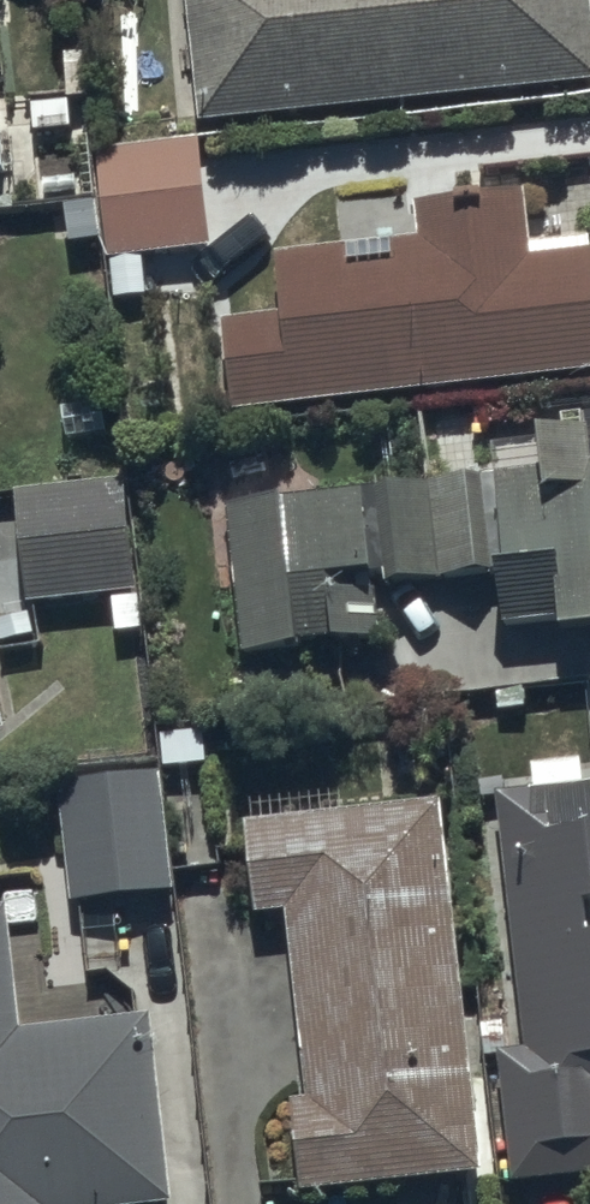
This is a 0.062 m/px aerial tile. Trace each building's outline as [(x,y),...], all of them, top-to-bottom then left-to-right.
[(204,133),(589,94),(589,75),(584,0),(189,0),(204,133)] [(147,308),(143,267),(209,262),(200,151),(93,160),(102,271),(112,270),(116,310),(147,308)] [(231,340),(237,423),(589,395),(589,256),(536,260),(531,205),(413,214),(416,261),(279,272),(284,336),(231,340)] [(229,513),(244,670),(300,664),(300,659),(383,651),(379,603),(494,592),(499,645),(557,639),(559,656),(589,653),(589,436),(537,442),(541,483),(229,513)] [(124,476),(17,489),(31,599),(137,586),(124,476)] [(496,807),(527,1064),(497,1067),(513,1200),(589,1191),(589,779),(585,780),(584,773),(535,779),(538,802),(496,807)] [(70,794),(78,916),(173,910),(165,788),(70,794)] [(248,841),(256,929),(288,926),(307,1120),(287,1122),(295,1203),(378,1203),(480,1194),(445,822),(248,841)] [(0,925),(0,1203),(170,1203),(153,1036),(30,1048),(18,928),(39,926),(37,898),(2,902),(5,924),(0,925)]
